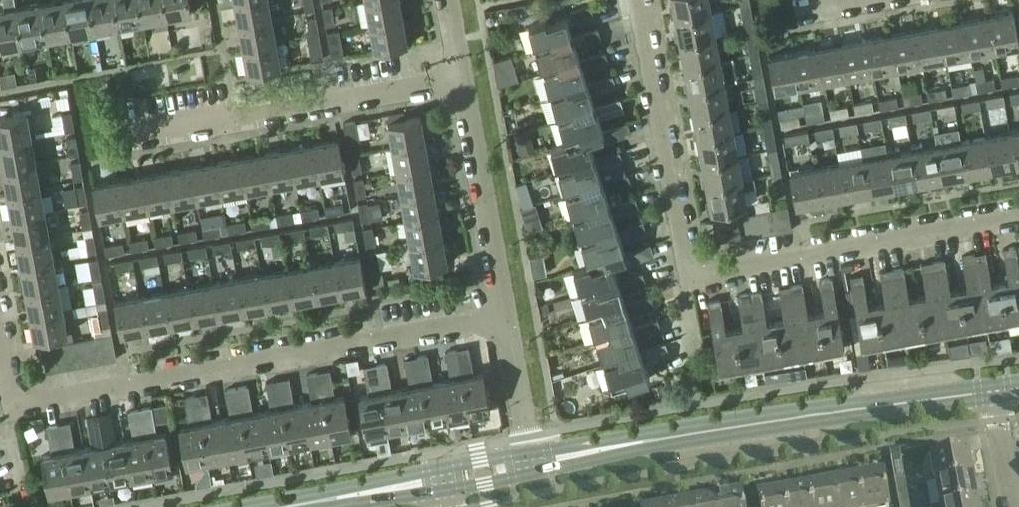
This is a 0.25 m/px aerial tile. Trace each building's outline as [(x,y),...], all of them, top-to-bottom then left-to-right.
[(39,3),(46,39),(70,35),(64,0),(57,0),(39,3)] [(70,35),(94,30),(89,0),(64,0),(70,35)] [(118,26),(114,0),(89,0),(94,30),(118,26)] [(118,26),(142,21),(138,0),(114,0),(118,26)] [(166,17),(163,0),(138,0),(142,21),(166,17)] [(166,17),(191,12),(189,3),(189,0),(163,0),(166,17)] [(269,0),(235,0),(233,0),(237,25),(272,18),(269,0)] [(313,0),(303,0),(306,12),(315,10),(313,0)] [(370,25),(404,19),(401,0),(368,0),(365,1),(370,25)] [(675,18),(712,11),(709,0),(672,0),(675,18)] [(23,43),(46,39),(39,3),(16,8),(23,43)] [(573,41),(572,36),(569,25),(594,17),(590,5),(565,13),(566,17),(546,23),(545,20),(528,25),(536,50),(552,45),(553,47),(573,41)] [(336,25),(332,6),(323,8),(326,26),(336,25)] [(16,8),(0,11),(0,48),(23,43),(16,8)] [(716,35),(712,11),(675,18),(680,41),(716,35)] [(989,17),(995,49),(1018,45),(1018,41),(1014,12),(989,17)] [(307,18),(310,35),(319,34),(316,17),(307,18)] [(971,54),(995,49),(989,17),(965,21),(971,54)] [(272,18),(237,25),(242,48),(277,42),(272,18)] [(409,44),(404,19),(370,25),(374,50),(409,44)] [(965,21),(940,26),(946,58),(971,54),(965,21)] [(922,63),(946,58),(940,26),(916,30),(922,63)] [(536,50),(544,73),(560,68),(561,71),(581,64),(580,60),(576,48),(601,39),(597,28),(572,36),(573,41),(553,47),(552,45),(536,50)] [(916,30),(892,35),(898,67),(922,63),(916,30)] [(343,56),(339,31),(327,33),(331,58),(343,56)] [(324,59),(319,34),(310,35),(307,36),(312,61),(324,59)] [(716,35),(680,41),(684,66),(720,59),(716,35)] [(892,35),(868,39),(874,72),(898,67),(892,35)] [(849,76),(874,72),(868,39),(843,43),(849,76)] [(281,67),(277,42),(242,48),(246,74),(281,67)] [(843,43),(818,48),(824,81),(849,76),(843,43)] [(800,85),(824,81),(818,48),(794,52),(800,85)] [(560,68),(544,73),(552,96),(568,91),(569,94),(589,88),(588,84),(584,71),(609,63),(605,52),(580,60),(581,64),(561,71),(560,68)] [(774,90),(800,85),(794,52),(768,57),(774,90)] [(725,83),(720,59),(684,66),(689,90),(725,83)] [(29,70),(21,71),(22,78),(30,77),(29,70)] [(985,71),(974,73),(976,82),(987,80),(985,71)] [(509,82),(507,72),(497,75),(500,85),(509,82)] [(1018,74),(1000,77),(1002,87),(1018,84),(1018,77),(1018,74)] [(552,96),(559,119),(575,114),(576,118),(596,111),(595,106),(591,95),(617,87),(613,75),(588,84),(589,88),(569,94),(568,91),(552,96)] [(754,78),(758,102),(767,100),(763,76),(754,78)] [(994,78),(987,80),(976,82),(977,92),(996,88),(994,78)] [(689,90),(693,114),(729,107),(725,83),(689,90)] [(971,93),(970,83),(951,86),(953,96),(971,93)] [(947,97),(945,87),(927,91),(929,101),(947,97)] [(923,102),(921,92),(903,96),(904,105),(923,102)] [(1010,93),(1011,103),(1018,102),(1018,92),(1010,93)] [(1005,104),(1003,95),(985,98),(987,107),(1005,104)] [(898,106),(897,96),(878,100),(880,110),(898,106)] [(575,114),(559,119),(567,142),(568,143),(569,147),(588,140),(589,140),(604,136),(603,131),(598,118),(623,109),(620,98),(595,106),(596,111),(576,118),(575,114)] [(981,108),(979,99),(961,102),(962,112),(981,108)] [(758,102),(763,126),(772,124),(767,100),(758,102)] [(874,111),(872,101),(853,104),(855,114),(874,111)] [(956,113),(955,104),(936,107),(938,116),(956,113)] [(849,115),(847,105),(829,109),(831,118),(849,115)] [(729,107),(693,114),(698,138),(734,131),(729,107)] [(932,118),(930,108),(912,112),(914,121),(932,118)] [(25,110),(25,109),(13,111),(14,116),(0,118),(0,144),(30,138),(25,110)] [(825,120),(823,110),(805,113),(807,123),(825,120)] [(75,130),(71,112),(62,114),(65,132),(75,130)] [(907,122),(905,113),(888,116),(889,126),(907,122)] [(801,124),(799,114),(780,118),(782,128),(801,124)] [(387,122),(392,148),(427,141),(422,116),(387,122)] [(883,127),(881,117),(863,121),(865,130),(883,127)] [(362,153),(356,120),(344,123),(349,155),(359,153),(362,153)] [(628,122),(603,131),(604,136),(606,142),(631,134),(628,122)] [(859,131),(857,122),(839,125),(841,135),(859,131)] [(763,126),(767,149),(776,148),(772,124),(763,126)] [(1010,127),(1017,165),(1018,165),(1018,130),(1018,125),(1010,127)] [(834,136),(833,126),(815,130),(817,139),(824,138),(834,136)] [(1010,132),(986,136),(992,169),(1017,165),(1010,127),(1009,127),(1010,132)] [(734,131),(698,138),(702,161),(738,154),(734,131)] [(810,140),(808,131),(784,135),(786,145),(810,140)] [(79,155),(76,136),(66,138),(70,156),(79,155)] [(968,174),(992,169),(986,136),(962,141),(968,174)] [(30,138),(0,144),(0,165),(1,169),(35,163),(30,138)] [(338,138),(313,143),(319,178),(344,173),(338,138)] [(531,140),(518,143),(522,154),(534,150),(531,140)] [(550,148),(558,171),(575,166),(576,169),(596,162),(595,159),(589,140),(588,140),(569,147),(568,143),(567,142),(550,148)] [(431,165),(427,141),(392,148),(396,172),(431,165)] [(962,141),(938,145),(944,178),(968,174),(962,141)] [(313,143),(288,148),(295,182),(319,178),(313,143)] [(938,145),(913,150),(919,183),(944,178),(938,145)] [(270,187),(295,182),(288,148),(264,152),(270,187)] [(776,148),(767,149),(772,174),(781,172),(776,148)] [(895,187),(919,183),(913,150),(889,154),(895,187)] [(575,166),(558,171),(566,195),(583,189),(584,193),(604,186),(603,182),(626,175),(622,163),(624,162),(620,151),(595,159),(596,162),(576,169),(575,166)] [(264,152),(240,156),(246,191),(270,187),(264,152)] [(738,154),(702,161),(706,186),(743,179),(753,177),(749,152),(738,154)] [(359,153),(349,155),(352,173),(362,171),(359,153)] [(889,154),(865,159),(871,192),(895,187),(889,154)] [(222,195),(246,191),(240,156),(215,161),(222,195)] [(846,196),(871,192),(865,159),(840,163),(846,196)] [(84,179),(80,161),(71,163),(74,181),(84,179)] [(215,161),(191,165),(197,200),(222,195),(215,161)] [(35,163),(1,169),(5,193),(39,187),(35,163)] [(840,163),(815,168),(821,201),(846,196),(840,163)] [(191,165),(166,170),(173,204),(197,200),(191,165)] [(431,165),(396,172),(401,196),(435,190),(431,165)] [(796,205),(821,201),(815,168),(790,173),(796,205)] [(148,209),(173,204),(166,170),(142,174),(148,209)] [(785,197),(781,172),(772,174),(776,199),(785,197)] [(142,174),(118,179),(124,213),(148,209),(142,174)] [(583,189),(566,195),(573,218),(590,213),(591,216),(612,209),(610,206),(623,201),(619,190),(631,186),(627,174),(626,175),(603,182),(604,186),(584,193),(583,189)] [(367,196),(363,178),(354,179),(357,198),(367,196)] [(99,218),(124,213),(118,179),(93,183),(99,218)] [(743,179),(706,186),(711,211),(712,211),(747,204),(743,179)] [(88,203),(85,185),(75,187),(78,205),(88,203)] [(44,212),(39,187),(5,193),(10,218),(44,212)] [(440,214),(435,190),(401,196),(405,221),(440,214)] [(541,203),(538,194),(526,197),(529,207),(541,203)] [(590,213),(573,218),(581,242),(597,236),(599,240),(619,234),(618,229),(614,217),(639,209),(635,197),(623,201),(610,206),(612,209),(591,216),(590,213)] [(371,220),(368,202),(358,204),(361,222),(371,220)] [(344,212),(342,203),(324,206),(326,215),(344,212)] [(538,217),(534,206),(523,210),(527,221),(538,217)] [(320,217),(318,207),(300,210),(302,220),(320,217)] [(787,207),(774,209),(779,233),(792,230),(787,207)] [(766,235),(779,233),(774,209),(762,212),(766,235)] [(80,212),(83,230),(92,228),(89,210),(80,212)] [(10,218),(15,243),(49,237),(44,212),(10,218)] [(296,221),(294,212),(276,215),(277,224),(296,221)] [(762,212),(750,214),(754,237),(766,235),(762,212)] [(405,221),(409,245),(444,239),(440,214),(405,221)] [(737,216),(741,235),(741,240),(754,237),(750,214),(737,216)] [(271,226),(270,216),(251,219),(253,229),(271,226)] [(717,240),(741,235),(737,216),(713,220),(717,240)] [(355,228),(353,218),(334,222),(336,231),(355,228)] [(192,228),(190,219),(179,221),(180,230),(192,228)] [(245,220),(227,224),(228,233),(247,230),(245,220)] [(611,262),(627,256),(626,252),(622,241),(647,233),(643,221),(618,229),(619,234),(599,240),(597,236),(581,242),(589,264),(590,264),(591,267),(611,262)] [(330,232),(328,223),(310,226),(311,236),(330,232)] [(204,238),(222,234),(220,225),(202,228),(204,238)] [(305,237),(303,227),(285,231),(287,240),(305,237)] [(376,245),(372,227),(363,228),(366,247),(376,245)] [(97,252),(92,228),(83,230),(87,254),(97,252)] [(198,239),(196,229),(178,233),(180,242),(198,239)] [(281,241),(279,232),(261,235),(263,245),(281,241)] [(174,243),(172,234),(154,237),(155,247),(174,243)] [(255,236),(236,240),(238,249),(256,246),(255,236)] [(49,237),(15,243),(19,267),(53,261),(49,237)] [(149,248),(148,238),(129,242),(131,251),(149,248)] [(449,264),(444,239),(409,245),(414,270),(409,271),(410,276),(412,275),(413,280),(440,275),(439,266),(449,264)] [(214,254),(232,250),(230,241),(212,244),(214,254)] [(281,241),(263,245),(265,257),(283,253),(281,241)] [(125,252),(123,243),(104,246),(106,256),(125,252)] [(650,244),(626,252),(627,256),(629,264),(654,256),(650,244)] [(81,245),(69,247),(69,248),(70,255),(71,257),(83,255),(81,245)] [(208,255),(206,245),(188,249),(189,258),(208,255)] [(1001,283),(1007,320),(1018,318),(1018,266),(1015,247),(1006,248),(1003,249),(1006,262),(1008,273),(1013,272),(1014,280),(1006,282),(1001,283)] [(183,260),(182,250),(163,253),(165,263),(183,260)] [(383,287),(377,251),(367,253),(373,289),(383,287)] [(986,252),(974,254),(987,324),(1006,320),(1007,320),(1001,283),(988,285),(986,277),(991,276),(986,252)] [(159,264),(157,254),(139,258),(141,267),(159,264)] [(967,328),(987,324),(974,254),(963,256),(967,280),(972,279),(973,287),(960,290),(967,328)] [(359,256),(335,261),(341,296),(366,291),(359,256)] [(88,260),(92,279),(101,277),(98,259),(88,260)] [(134,268),(133,259),(115,262),(117,272),(134,268)] [(945,260),(934,262),(946,331),(967,328),(960,290),(947,292),(945,284),(949,283),(945,260)] [(58,285),(53,261),(19,267),(24,291),(58,285)] [(317,300),(341,296),(335,261),(310,265),(317,300)] [(619,285),(617,280),(611,262),(591,267),(590,264),(589,264),(574,269),(581,293),(597,288),(599,291),(619,285)] [(932,295),(919,297),(926,335),(946,331),(934,262),(921,264),(925,288),(930,287),(932,295)] [(310,265),(286,270),(292,305),(317,300),(310,265)] [(905,339),(926,335),(919,297),(905,300),(904,291),(908,290),(904,267),(892,269),(905,339)] [(891,302),(878,305),(884,343),(905,339),(892,269),(880,271),(885,295),(889,294),(891,302)] [(268,309),(292,305),(286,270),(262,274),(268,309)] [(642,272),(617,280),(619,285),(599,291),(597,288),(581,293),(589,317),(606,311),(607,314),(626,308),(625,304),(621,293),(646,285),(642,272)] [(262,274),(237,279),(244,314),(268,309),(262,274)] [(863,347),(884,343),(878,305),(864,307),(862,299),(867,298),(863,274),(850,277),(854,296),(850,297),(853,315),(857,314),(859,326),(852,327),(855,345),(862,344),(863,347)] [(830,311),(817,313),(823,351),(844,347),(832,278),(819,280),(823,303),(828,302),(830,311)] [(219,318),(244,314),(237,279),(213,283),(219,318)] [(213,283),(188,288),(195,323),(219,318),(213,283)] [(802,283),(790,285),(803,354),(823,351),(817,313),(803,316),(802,307),(806,307),(802,283)] [(58,285),(24,291),(28,316),(62,310),(58,285)] [(789,318),(776,321),(782,358),(803,354),(790,285),(778,287),(782,311),(788,310),(789,318)] [(164,292),(171,327),(195,323),(188,288),(164,292)] [(762,362),(782,358),(776,321),(763,323),(761,315),(765,314),(761,291),(750,293),(762,362)] [(164,292),(140,297),(146,332),(171,327),(164,292)] [(748,326),(735,329),(742,366),(762,362),(750,293),(737,295),(741,319),(746,318),(748,326)] [(606,311),(589,317),(597,340),(613,335),(614,338),(634,331),(633,327),(629,315),(653,307),(650,296),(625,304),(626,308),(607,314),(606,311)] [(121,337),(146,332),(140,297),(114,302),(121,337)] [(720,370),(742,366),(735,329),(721,331),(719,323),(724,322),(719,298),(707,300),(720,370)] [(98,314),(92,316),(96,338),(98,337),(102,337),(112,335),(106,301),(96,303),(98,314)] [(556,301),(548,304),(551,313),(559,310),(556,301)] [(94,312),(92,304),(68,309),(69,317),(94,312)] [(67,333),(62,310),(28,316),(32,339),(67,333)] [(597,340),(604,363),(621,358),(622,360),(642,354),(640,350),(637,339),(661,331),(658,319),(633,327),(634,331),(614,338),(613,335),(597,340)] [(102,337),(98,337),(103,362),(116,359),(115,354),(112,335),(102,337)] [(96,338),(84,340),(89,364),(103,362),(98,337),(96,338)] [(985,339),(970,341),(972,353),(987,351),(985,339)] [(84,340),(70,342),(75,367),(89,364),(84,340)] [(70,342),(56,345),(61,369),(75,367),(70,342)] [(665,342),(640,350),(642,354),(622,360),(621,358),(604,363),(612,387),(628,382),(629,386),(650,379),(644,362),(669,354),(665,342)] [(47,372),(61,369),(56,345),(42,347),(47,372)] [(457,350),(469,415),(490,411),(483,373),(474,375),(469,348),(457,350)] [(451,379),(442,381),(449,419),(469,415),(457,350),(446,352),(451,379)] [(416,357),(428,422),(449,419),(442,381),(432,383),(427,355),(416,357)] [(410,387),(401,389),(408,426),(428,422),(416,357),(405,360),(410,387)] [(387,363),(375,365),(387,430),(408,426),(401,389),(392,390),(387,363)] [(387,430),(375,365),(364,367),(369,395),(359,397),(366,434),(387,430)] [(331,370),(319,373),(331,438),(352,434),(345,396),(336,398),(331,370)] [(312,402),(303,404),(310,442),(331,438),(319,373),(307,375),(312,402)] [(290,445),(310,442),(303,404),(295,405),(289,378),(278,380),(290,445)] [(263,411),(270,449),(290,445),(278,380),(266,382),(272,409),(263,411)] [(249,385),(237,387),(249,453),(270,449),(263,411),(254,413),(249,385)] [(663,385),(652,388),(655,396),(666,393),(663,385)] [(230,417),(222,419),(229,457),(249,453),(237,387),(225,390),(230,417)] [(209,461),(229,457),(222,419),(213,420),(208,393),(196,395),(209,461)] [(187,465),(209,461),(196,395),(185,397),(190,425),(180,427),(187,465)] [(152,406),(140,408),(152,474),(174,470),(166,432),(157,434),(152,406)] [(133,438),(125,440),(131,478),(152,474),(140,408),(128,411),(133,438)] [(111,482),(131,478),(125,440),(116,441),(111,414),(99,416),(111,482)] [(93,446),(83,447),(90,486),(111,482),(99,416),(88,418),(93,446)] [(71,490),(90,486),(83,447),(75,449),(70,421),(58,424),(71,490)] [(53,454),(43,456),(50,493),(71,490),(58,424),(47,426),(53,454)] [(899,450),(889,451),(891,465),(902,463),(899,450)] [(930,458),(934,483),(973,476),(968,450),(930,458)] [(891,465),(896,489),(906,488),(902,463),(891,465)] [(856,478),(862,506),(888,506),(881,473),(856,478)] [(215,475),(211,476),(212,485),(224,483),(223,478),(215,480),(215,475)] [(973,476),(934,483),(939,506),(977,500),(973,476)] [(832,482),(837,506),(862,506),(856,478),(832,482)] [(175,481),(172,486),(173,492),(184,490),(182,479),(175,481)] [(807,487),(811,506),(837,506),(832,482),(807,487)] [(782,491),(785,506),(811,506),(807,487),(782,491)] [(899,506),(910,506),(906,488),(896,489),(899,506)] [(782,491),(758,496),(760,506),(785,506),(782,491)] [(715,497),(717,506),(743,506),(740,493),(715,497)] [(113,495),(99,498),(101,505),(115,503),(113,495)] [(690,502),(690,506),(717,506),(715,497),(690,502)]
